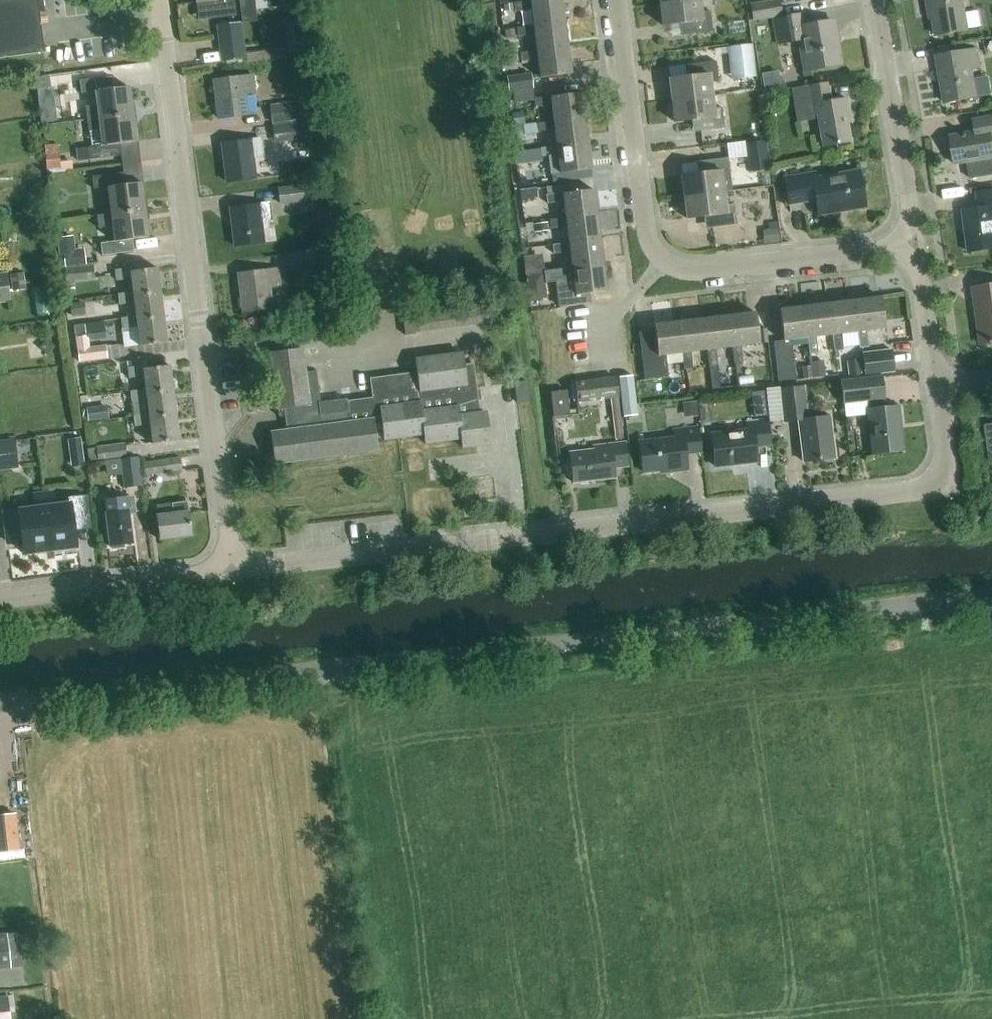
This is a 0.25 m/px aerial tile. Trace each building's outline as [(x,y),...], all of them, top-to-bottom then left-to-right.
[(44,52),(37,0),(0,0),(0,58),(44,52)] [(196,2),(211,0),(213,20),(237,17),(235,0),(195,0),(196,2)] [(288,6),(287,0),(271,0),(272,8),(288,6)] [(534,26),(565,22),(562,0),(538,0),(530,1),(513,3),(514,11),(532,9),(534,26)] [(661,3),(664,26),(682,24),(683,36),(713,32),(710,12),(702,13),(700,0),(689,0),(661,3)] [(750,4),(753,20),(783,15),(780,0),(773,0),(750,4)] [(930,18),(933,18),(936,36),(968,31),(963,0),(927,0),(930,18)] [(804,26),(802,15),(775,20),(779,44),(799,40),(805,71),(842,64),(834,21),(804,26)] [(284,21),(287,52),(307,50),(304,18),(284,21)] [(246,57),(242,21),(216,24),(220,60),(246,57)] [(536,34),(538,51),(568,47),(565,22),(534,26),(517,28),(518,37),(536,34)] [(727,46),(731,78),(756,75),(751,42),(727,46)] [(568,47),(538,51),(520,53),(521,62),(539,60),(541,78),(571,74),(568,47)] [(976,50),(938,56),(946,103),(977,98),(976,96),(991,94),(988,76),(973,78),(972,68),(979,67),(976,50)] [(671,79),(673,100),(712,95),(710,82),(719,81),(716,62),(686,65),(688,77),(671,79)] [(512,91),(533,88),(531,74),(507,77),(509,91),(512,91)] [(248,116),(247,115),(245,95),(257,93),(256,85),(255,77),(255,75),(214,80),(219,120),(248,116)] [(111,78),(80,82),(81,93),(96,91),(98,107),(91,108),(85,109),(87,119),(92,118),(133,113),(130,87),(113,89),(111,78)] [(59,83),(43,86),(48,120),(65,117),(59,83)] [(797,122),(819,118),(823,147),(850,142),(847,123),(851,122),(847,99),(831,102),(828,83),(792,90),(797,122)] [(555,123),(585,120),(581,94),(550,98),(550,97),(534,99),(535,107),(552,105),(555,122),(555,123)] [(712,95),(673,100),(676,123),(694,120),(695,131),(724,128),(722,109),(714,110),(712,95)] [(299,101),(269,105),(272,124),(302,120),(299,101)] [(523,111),(512,113),(514,125),(525,123),(523,111)] [(90,146),(75,148),(77,160),(122,155),(120,144),(137,142),(133,113),(92,118),(87,119),(88,131),(90,146)] [(991,138),(991,116),(974,120),(976,131),(951,136),(956,165),(968,162),(971,179),(991,176),(991,139),(991,138)] [(555,130),(558,146),(558,148),(588,144),(585,120),(555,123),(555,122),(506,128),(507,138),(538,134),(538,132),(555,130)] [(298,123),(298,122),(272,125),(274,143),(300,140),(298,123)] [(253,158),(263,157),(261,139),(222,144),(227,182),(256,179),(253,158)] [(765,140),(745,143),(749,171),(769,168),(765,140)] [(61,169),(59,144),(45,146),(47,170),(61,169)] [(549,156),(551,175),(592,170),(588,144),(558,148),(558,146),(540,149),(541,157),(549,156)] [(701,174),(683,176),(685,196),(724,192),(732,190),(731,178),(728,158),(700,162),(701,174)] [(524,182),(550,181),(550,167),(524,168),(524,182)] [(859,171),(817,178),(816,174),(785,179),(789,204),(815,200),(818,214),(865,206),(859,171)] [(108,187),(112,213),(145,209),(142,183),(125,185),(123,173),(93,177),(95,189),(108,187)] [(303,185),(277,187),(279,203),(304,201),(303,185)] [(537,197),(536,188),(520,191),(521,200),(537,197)] [(567,219),(597,216),(593,190),(563,194),(563,193),(546,195),(548,204),(565,201),(567,218),(567,219)] [(977,193),(980,208),(964,211),(970,253),(991,250),(991,191),(977,193)] [(724,192),(685,196),(688,219),(706,217),(707,229),(737,225),(734,205),(726,206),(724,192)] [(261,223),(272,221),(269,203),(231,209),(236,248),(264,244),(261,223)] [(149,238),(145,209),(112,213),(97,215),(98,227),(113,225),(115,243),(102,244),(103,256),(134,252),(132,240),(149,238)] [(600,241),(597,216),(567,219),(567,218),(549,220),(551,229),(567,226),(569,243),(570,244),(600,241)] [(762,230),(764,243),(779,241),(777,221),(768,223),(769,229),(762,230)] [(570,244),(569,243),(553,245),(554,254),(570,252),(572,268),(572,270),(603,266),(600,241),(570,244)] [(79,249),(63,251),(64,267),(80,265),(79,249)] [(312,250),(287,253),(289,266),(313,263),(312,250)] [(534,255),(523,256),(525,273),(537,271),(534,255)] [(94,277),(93,265),(64,268),(66,284),(75,283),(74,280),(94,277)] [(572,270),(572,268),(543,272),(545,284),(557,282),(560,308),(591,304),(589,294),(607,291),(603,266),(572,270)] [(130,268),(115,270),(117,280),(131,279),(133,292),(133,296),(160,292),(157,267),(130,270),(130,268)] [(270,288),(280,287),(278,269),(239,274),(244,313),(272,309),(270,288)] [(0,273),(0,303),(10,301),(6,272),(0,273)] [(12,291),(26,289),(23,272),(9,274),(12,291)] [(975,288),(982,346),(991,345),(991,286),(975,288)] [(133,292),(118,294),(120,304),(134,303),(136,316),(136,321),(163,317),(160,292),(133,296),(133,292)] [(859,331),(858,331),(860,348),(868,347),(866,330),(885,328),(881,298),(856,301),(859,331)] [(841,333),(858,331),(859,331),(856,301),(831,304),(834,335),(833,335),(835,351),(843,350),(841,333)] [(84,303),(70,304),(72,318),(86,317),(84,303)] [(410,313),(412,330),(492,319),(490,303),(410,313)] [(834,335),(831,304),(806,307),(810,337),(808,338),(810,354),(818,353),(816,337),(833,335),(834,335)] [(791,340),(808,338),(810,337),(806,307),(780,310),(784,341),(783,341),(773,342),(778,381),(796,379),(791,340)] [(755,313),(729,316),(732,347),(734,364),(743,363),(741,345),(759,343),(755,313)] [(123,329),(121,329),(124,347),(139,345),(140,346),(166,343),(163,317),(136,321),(136,316),(121,318),(123,329)] [(718,366),(718,365),(716,348),(732,347),(729,316),(703,319),(707,350),(709,367),(718,366)] [(682,353),(684,370),(692,369),(690,352),(707,350),(703,319),(671,323),(674,354),(682,353)] [(78,361),(107,358),(106,345),(90,346),(88,334),(85,334),(84,323),(74,325),(78,361)] [(674,354),(671,323),(654,324),(655,332),(640,333),(645,380),(669,378),(666,355),(674,354)] [(767,328),(758,329),(759,343),(769,342),(767,328)] [(894,371),(892,348),(861,352),(864,374),(894,371)] [(463,449),(491,445),(487,411),(479,412),(473,365),(464,366),(463,353),(416,359),(418,373),(371,379),(373,398),(347,402),(347,400),(319,403),(315,372),(306,374),(303,349),(271,353),(278,409),(285,408),(288,430),(271,432),(275,465),(378,452),(376,439),(384,438),(384,441),(425,435),(427,444),(462,440),(463,449)] [(859,359),(848,360),(850,377),(861,376),(859,359)] [(142,366),(128,368),(129,378),(143,377),(145,390),(146,394),(173,390),(169,365),(143,369),(142,366)] [(637,415),(632,375),(618,376),(623,416),(637,415)] [(616,376),(575,381),(577,401),(610,397),(615,439),(624,437),(616,376)] [(883,408),(880,382),(879,377),(843,381),(846,403),(868,400),(874,454),(903,451),(897,406),(883,408)] [(527,380),(514,382),(516,402),(530,400),(527,380)] [(830,417),(808,420),(804,385),(780,388),(784,423),(799,422),(804,463),(834,459),(830,417)] [(145,390),(131,391),(132,402),(146,400),(148,414),(149,418),(176,415),(173,390),(146,394),(145,390)] [(555,417),(571,414),(568,391),(552,393),(555,417)] [(106,405),(86,408),(88,421),(108,418),(106,405)] [(148,414),(134,416),(135,426),(150,424),(152,444),(179,440),(176,415),(149,418),(148,414)] [(748,430),(711,435),(715,467),(756,462),(755,448),(771,446),(768,420),(747,422),(748,430)] [(678,437),(640,442),(643,472),(662,470),(662,473),(688,469),(686,454),(702,452),(699,428),(677,430),(678,437)] [(0,440),(0,470),(18,468),(14,439),(0,440)] [(63,444),(66,465),(84,463),(81,442),(63,444)] [(96,445),(96,447),(87,448),(89,461),(127,456),(125,442),(96,445)] [(614,468),(628,467),(625,443),(597,446),(597,450),(571,453),(575,483),(615,478),(614,468)] [(123,487),(142,484),(138,456),(119,459),(123,487)] [(180,456),(143,462),(145,475),(182,470),(180,456)] [(43,494),(50,549),(76,546),(74,530),(89,528),(85,496),(68,498),(69,505),(54,506),(53,493),(43,494)] [(50,549),(43,494),(33,495),(35,509),(20,511),(20,509),(4,511),(7,542),(23,540),(24,553),(50,549)] [(110,546),(133,543),(129,514),(136,513),(134,496),(104,500),(106,513),(110,546)] [(157,504),(157,507),(158,515),(156,516),(160,540),(193,536),(188,500),(157,504)] [(16,812),(0,814),(0,852),(20,850),(16,812)] [(22,966),(18,932),(0,934),(0,969),(22,966)] [(7,995),(0,996),(0,1018),(10,1018),(7,995)]
